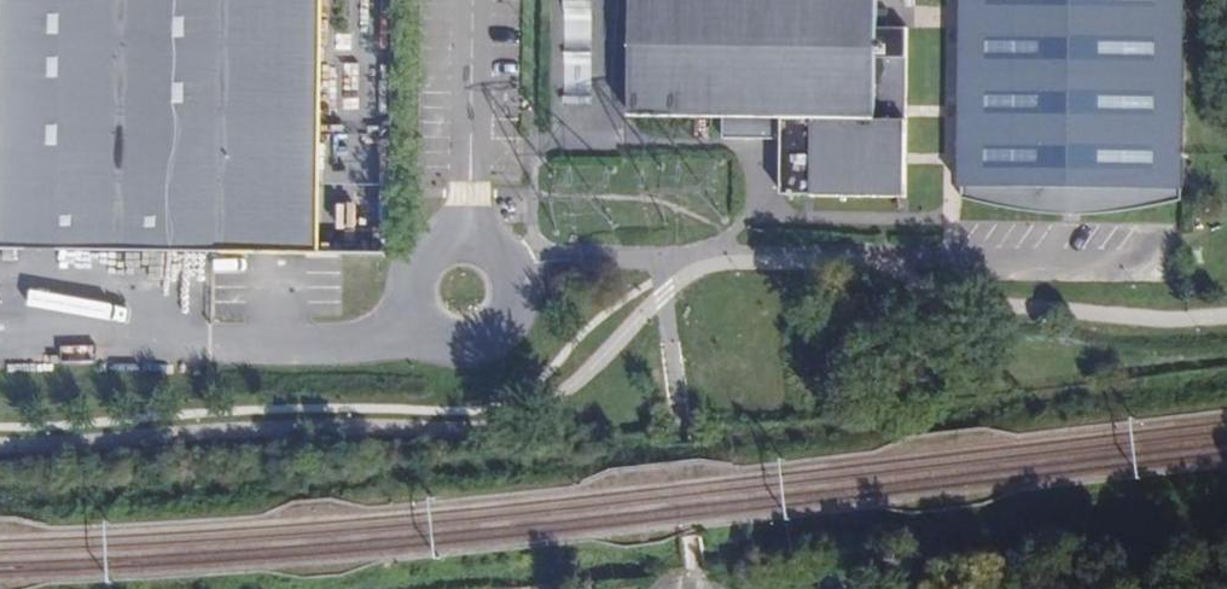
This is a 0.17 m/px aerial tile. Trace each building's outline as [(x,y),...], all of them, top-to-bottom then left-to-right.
[(222,245),(226,0),(0,0),(0,242),(222,245)] [(222,252),(317,253),(322,0),(226,0),(222,245),(222,252)] [(630,118),(722,119),(722,140),(783,141),(782,195),(907,198),(908,29),(879,28),(879,24),(890,24),(890,15),(879,15),(879,0),(632,0),(630,118)] [(963,198),(999,206),(1041,214),(1079,216),(1121,212),(1184,199),(1186,0),(965,0),(963,198)] [(564,100),(588,101),(592,2),(568,1),(564,100)]
